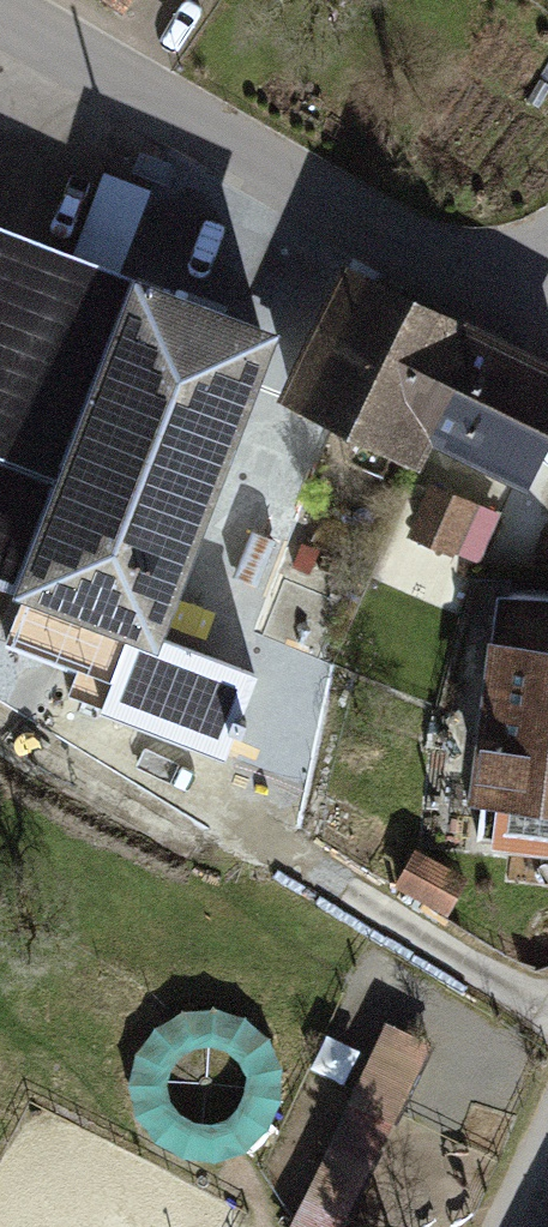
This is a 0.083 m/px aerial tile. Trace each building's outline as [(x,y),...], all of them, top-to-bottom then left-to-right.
[(0,235),(0,578),(26,588),(5,639),(79,668),(69,695),(220,753),(229,729),(239,733),(243,723),(233,719),(250,673),(229,666),(295,489),(218,461),(252,373),(249,372),(261,335),(0,235)] [(351,421),(406,303),(348,275),(291,392),(351,421)] [(406,303),(351,421),(414,451),(428,422),(470,334),(406,303)] [(470,334),(428,422),(523,472),(547,423),(547,375),(470,334)] [(468,504),(433,490),(416,530),(451,545),(468,504)] [(500,659),(501,653),(547,658),(547,598),(496,595),(489,659),(500,659)] [(501,653),(500,659),(478,840),(547,848),(547,658),(501,653)] [(447,870),(415,853),(398,883),(430,900),(447,870)] [(270,1017),(161,1022),(166,1121),(198,1119),(200,1151),(276,1148),(270,1017)] [(419,1042),(388,1026),(357,1090),(389,1105),(419,1042)] [(339,1208),(362,1164),(330,1147),(307,1190),(339,1208)]
